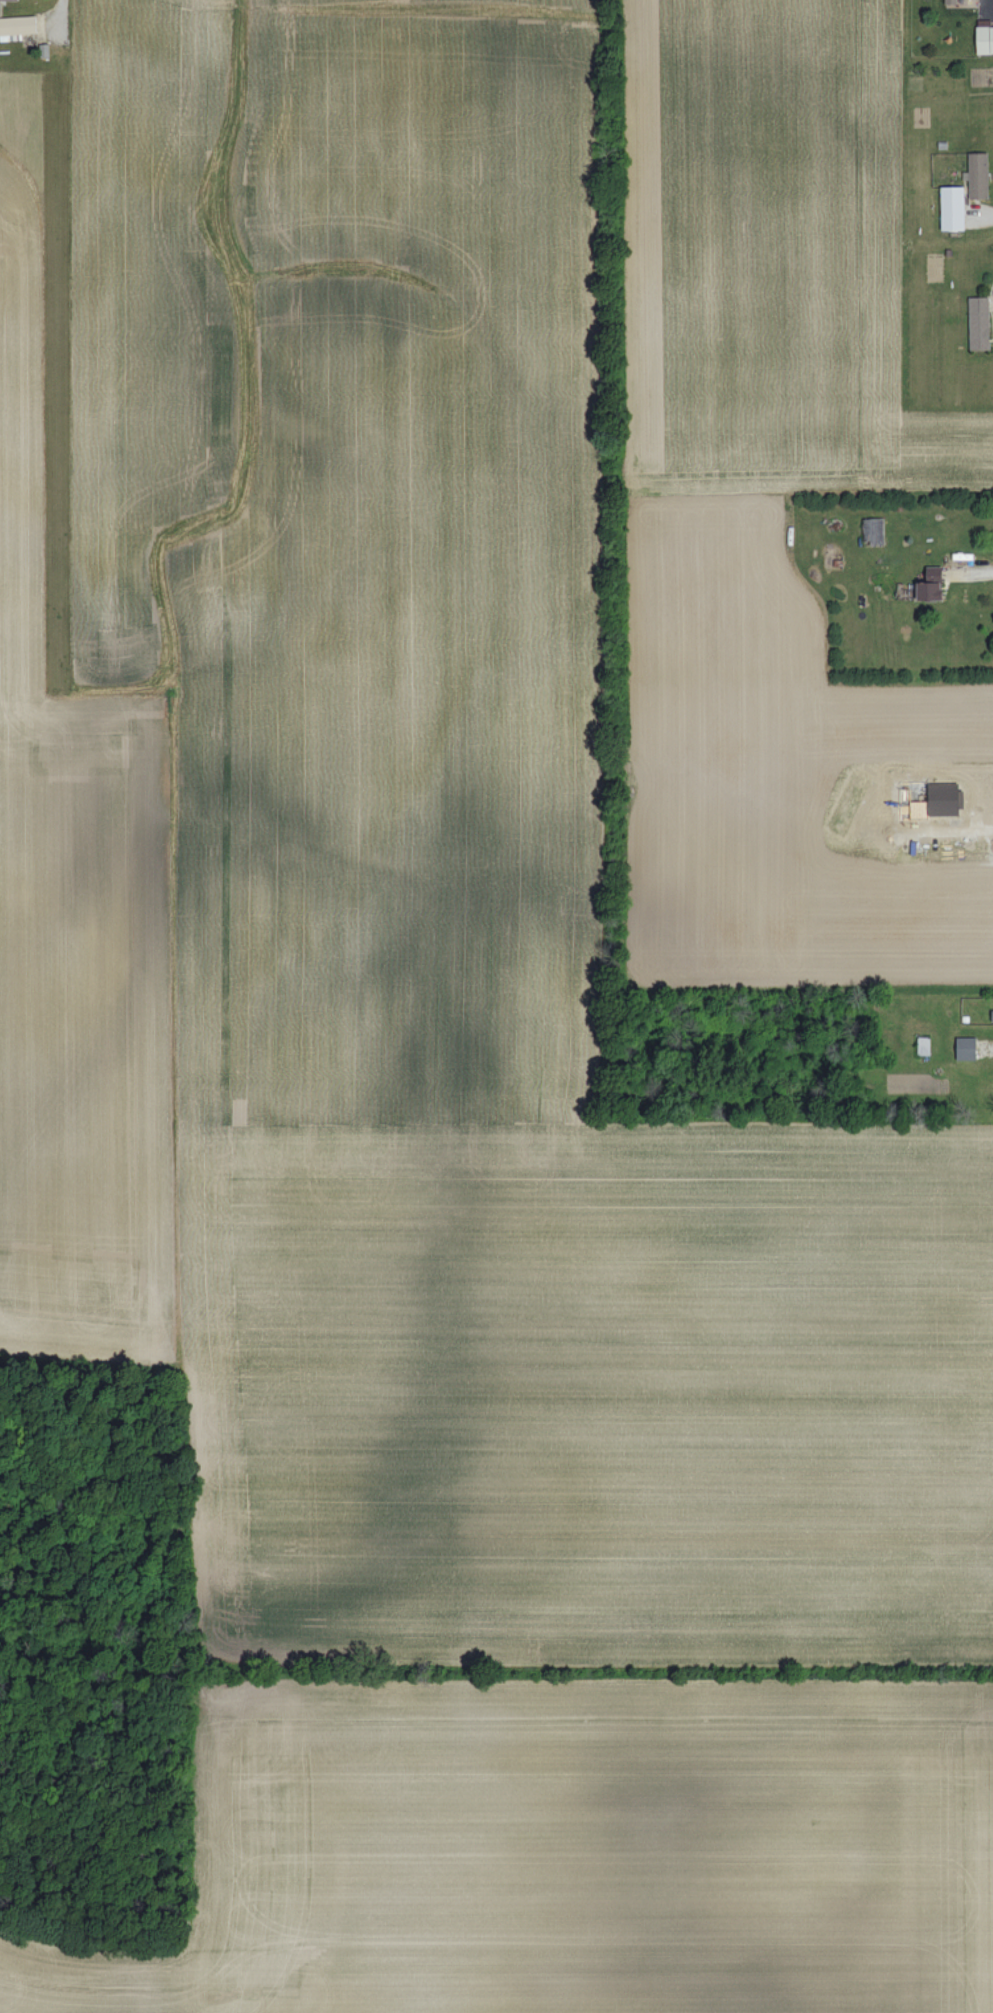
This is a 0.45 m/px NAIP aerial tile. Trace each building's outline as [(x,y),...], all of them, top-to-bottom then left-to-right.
[(35,34),(34,16),(0,17),(0,35),(35,34)] [(976,27),(976,54),(992,53),(992,27),(976,27)] [(968,153),(969,199),(988,198),(987,153),(968,153)] [(941,231),(964,230),(963,186),(940,187),(941,231)] [(968,298),(969,351),(990,350),(988,297),(968,298)] [(863,519),(863,545),(883,545),(882,518),(863,519)] [(916,583),(916,601),(941,601),(941,566),(925,566),(926,582),(916,583)] [(956,1059),(975,1059),(975,1037),(956,1037),(956,1059)]
